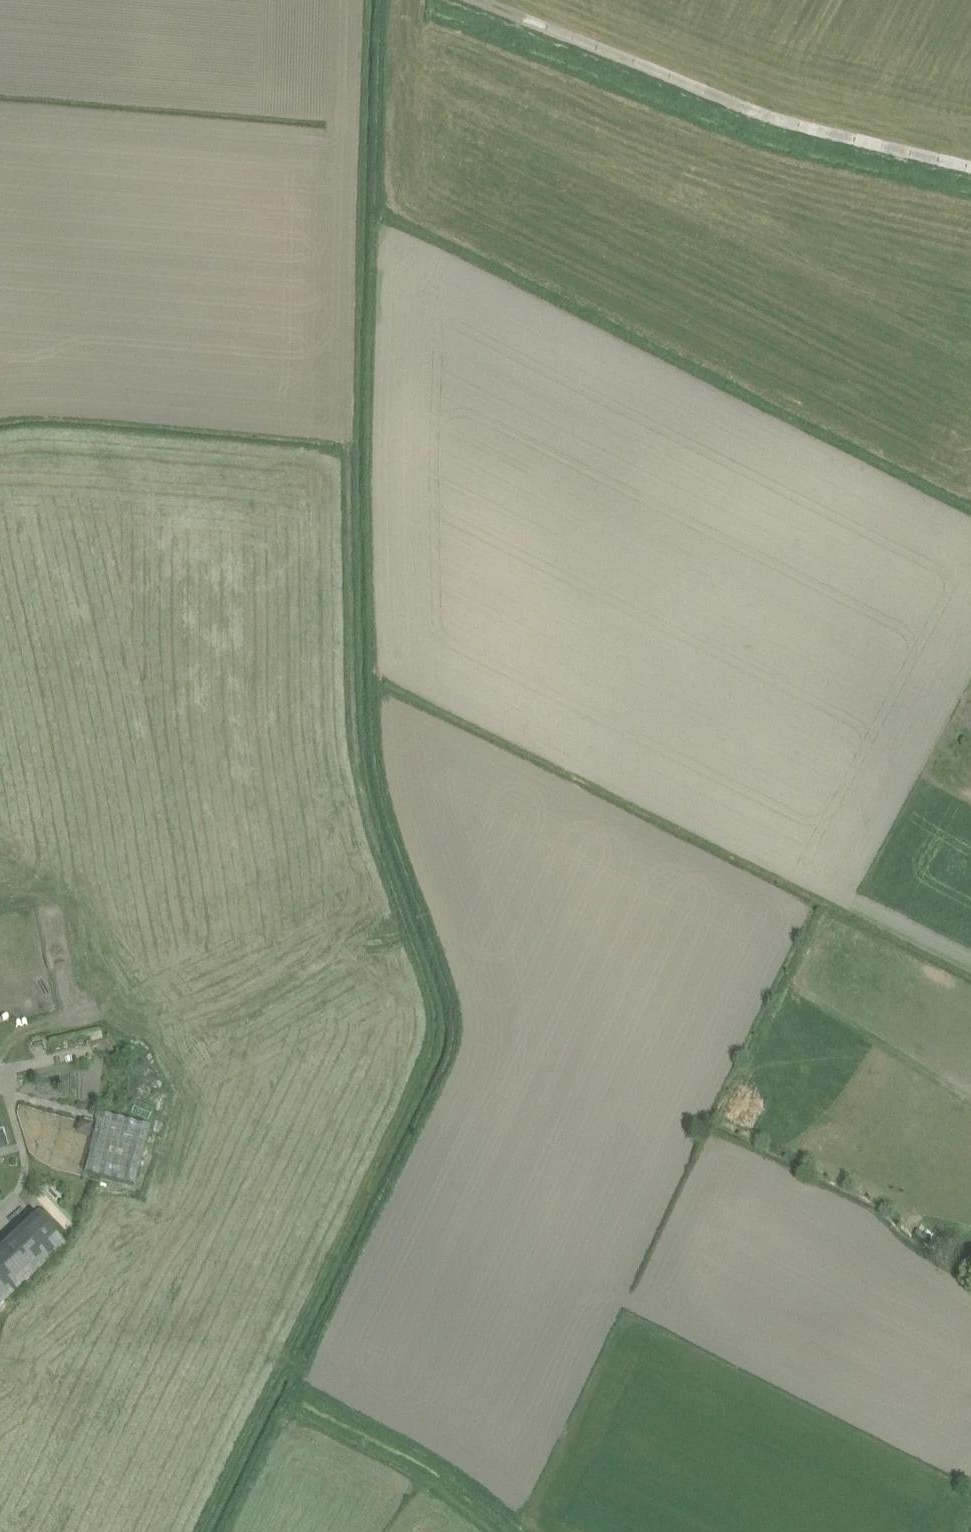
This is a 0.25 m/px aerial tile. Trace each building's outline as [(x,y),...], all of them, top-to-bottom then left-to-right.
[(104,1110),(87,1170),(139,1185),(156,1124),(104,1110)] [(0,1247),(0,1307),(66,1246),(36,1214),(0,1247)]
